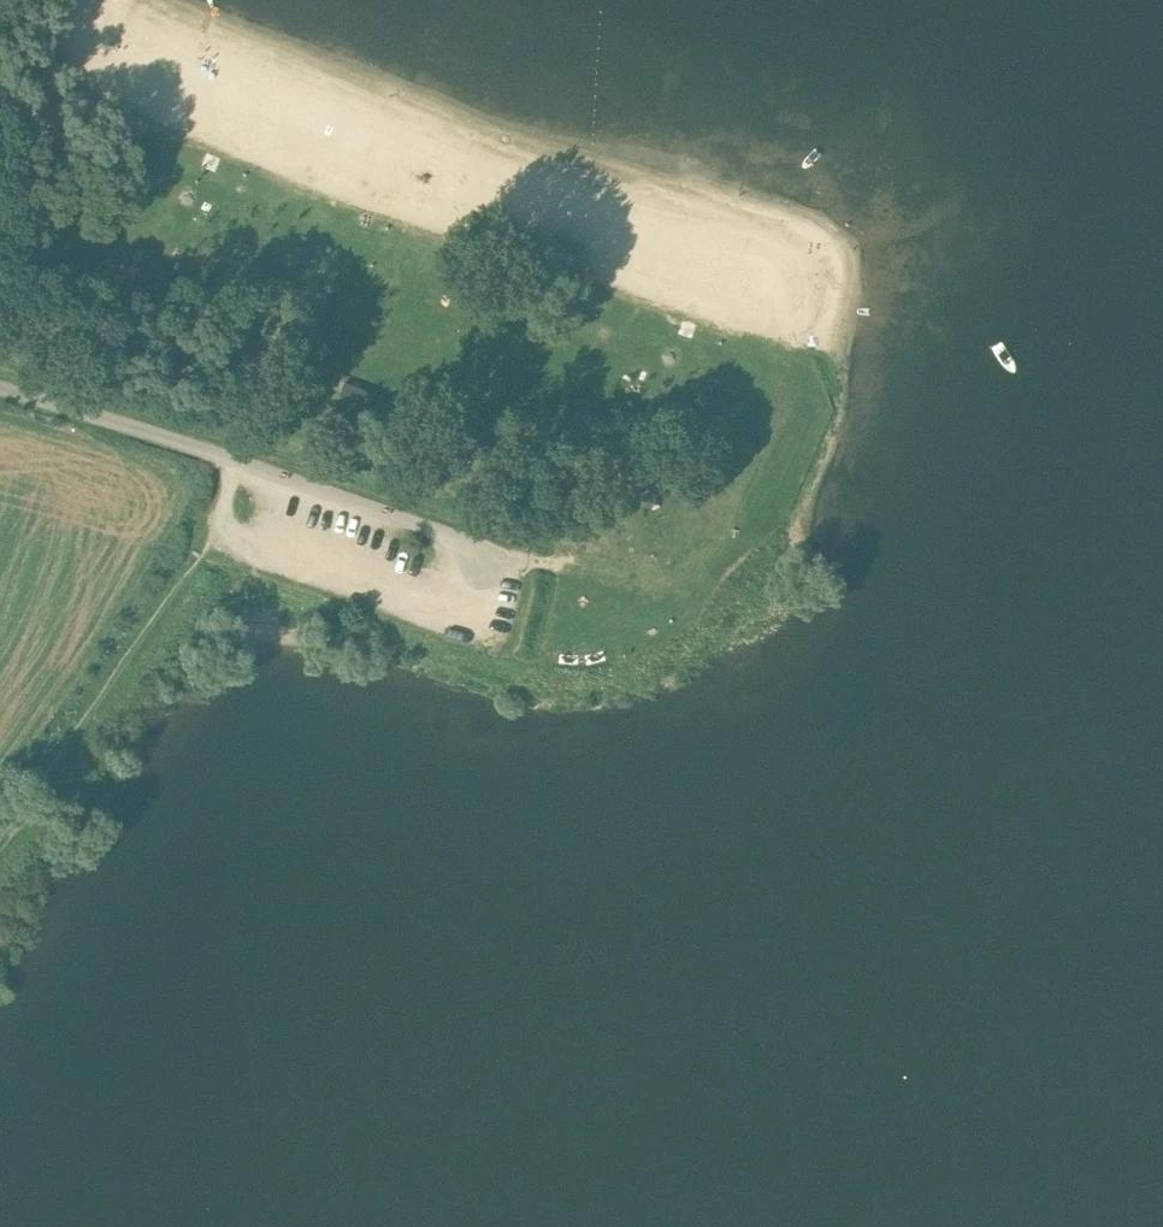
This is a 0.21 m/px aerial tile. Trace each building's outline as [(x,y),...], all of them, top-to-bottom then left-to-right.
[(374,393),(345,382),(340,396),(369,406),(374,393)]
